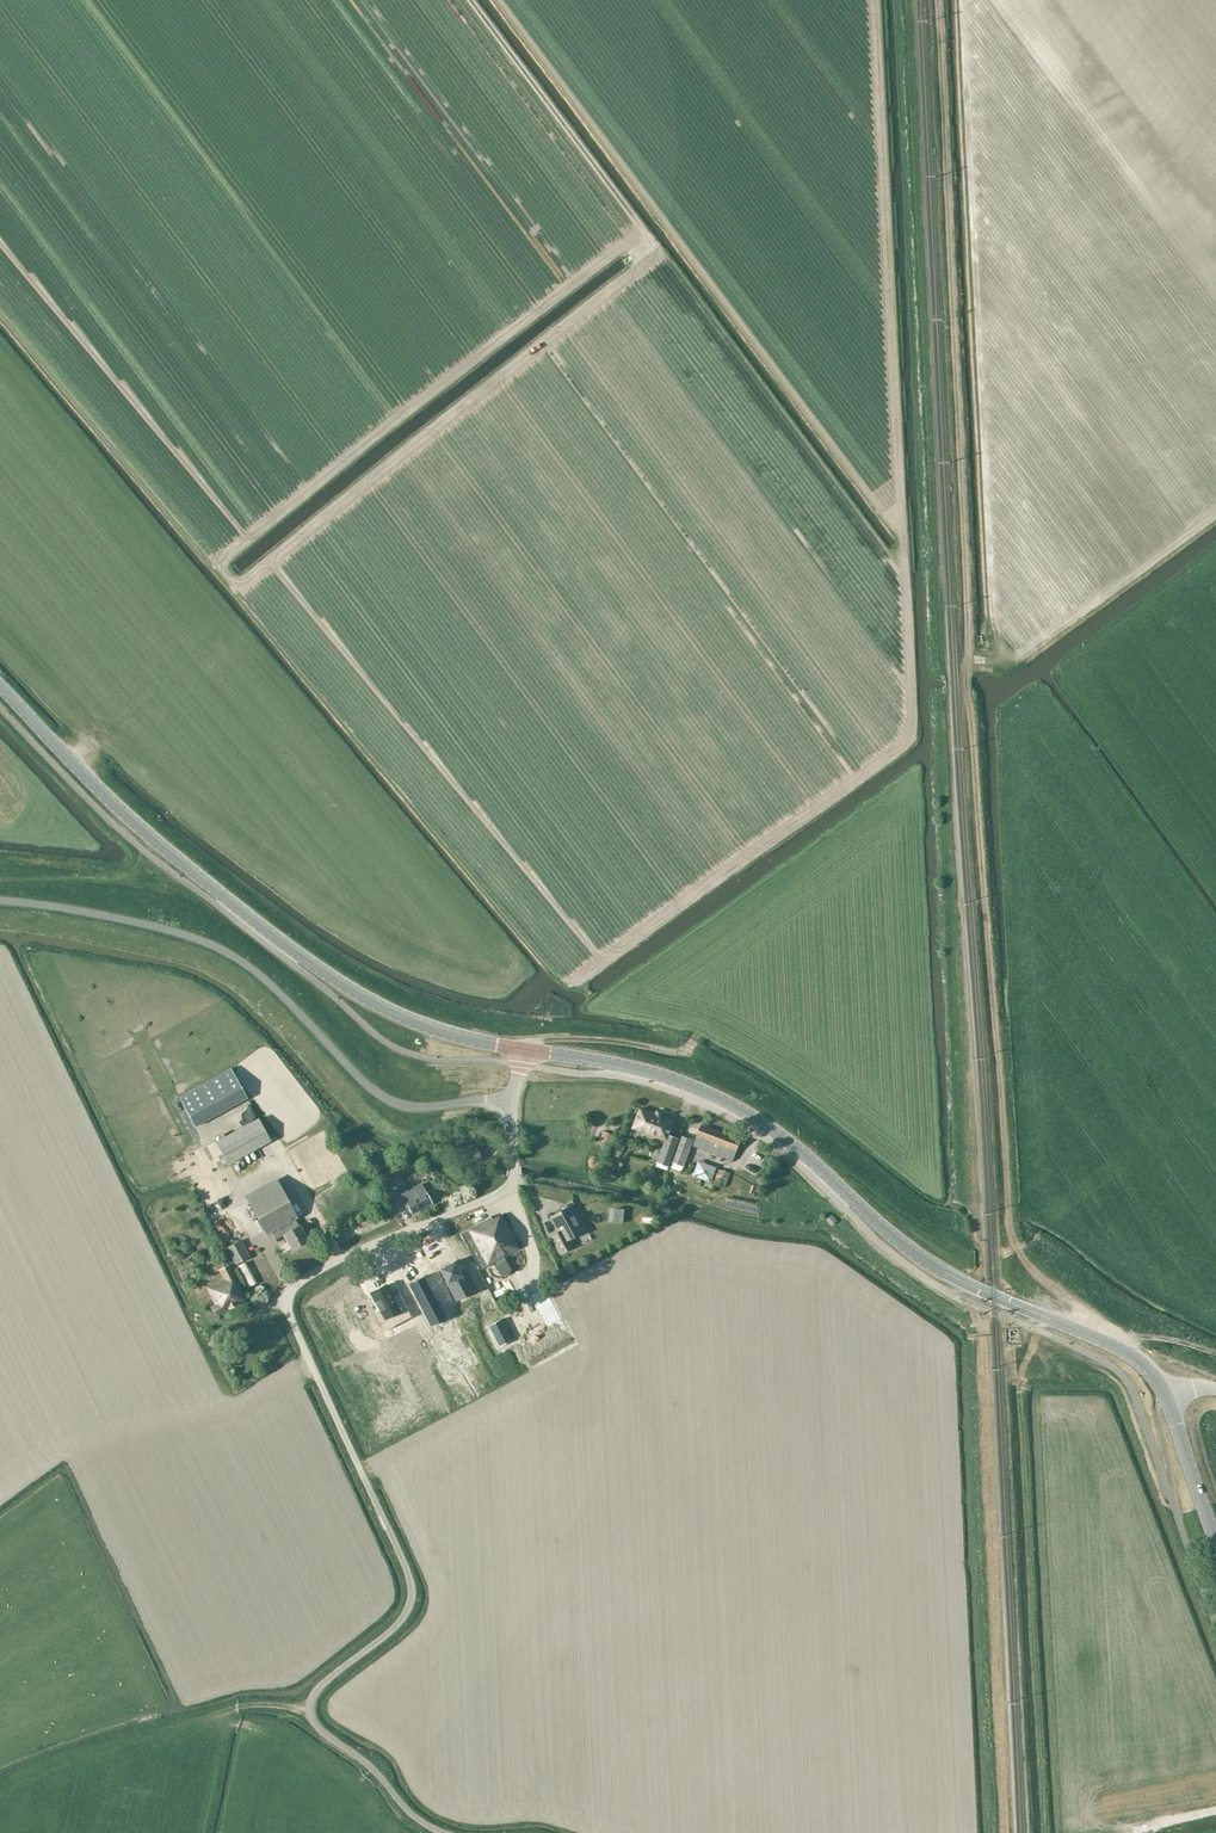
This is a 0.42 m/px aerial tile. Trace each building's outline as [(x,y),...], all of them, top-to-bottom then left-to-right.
[(231,1069),(226,1072),(178,1097),(194,1127),(247,1098),(231,1069)] [(680,1139),(671,1135),(676,1121),(662,1116),(663,1113),(657,1110),(655,1113),(640,1107),(632,1129),(665,1141),(657,1163),(670,1167),(680,1139)] [(227,1164),(270,1141),(258,1119),(215,1143),(227,1164)] [(736,1151),(741,1140),(701,1125),(697,1136),(693,1146),(733,1161),(736,1151)] [(683,1167),(693,1140),(681,1135),(672,1162),(683,1167)] [(479,1153),(478,1152),(477,1148),(462,1153),(466,1164),(481,1159),(479,1153)] [(695,1162),(691,1177),(709,1183),(714,1168),(695,1162)] [(725,1188),(730,1173),(719,1169),(714,1183),(725,1188)] [(399,1200),(387,1179),(379,1184),(390,1205),(399,1200)] [(432,1204),(427,1193),(421,1184),(399,1196),(406,1210),(409,1209),(412,1214),(432,1204)] [(295,1218),(279,1185),(248,1202),(266,1234),(271,1232),(275,1239),(284,1234),(292,1249),(307,1241),(295,1218)] [(557,1231),(550,1236),(560,1254),(572,1247),(568,1240),(583,1232),(570,1206),(549,1217),(557,1231)] [(481,1270),(495,1262),(503,1257),(519,1249),(501,1215),(491,1219),(491,1218),(461,1233),(481,1270)] [(831,1215),(826,1220),(832,1226),(838,1221),(831,1215)] [(241,1240),(226,1248),(235,1265),(250,1257),(241,1240)] [(499,1275),(508,1270),(502,1260),(493,1266),(499,1275)] [(455,1262),(440,1270),(457,1302),(474,1293),(465,1275),(462,1277),(455,1262)] [(219,1270),(223,1279),(207,1286),(215,1304),(210,1306),(214,1315),(247,1300),(230,1265),(219,1270)] [(424,1279),(408,1287),(427,1323),(443,1315),(424,1279)] [(386,1285),(370,1293),(381,1313),(384,1319),(389,1317),(394,1326),(412,1317),(400,1294),(393,1297),(390,1293),(386,1285)] [(465,1342),(436,1358),(442,1371),(472,1355),(465,1342)] [(431,1361),(428,1350),(421,1353),(424,1363),(431,1361)] [(457,1396),(455,1391),(449,1393),(443,1378),(435,1381),(444,1402),(457,1396)]
